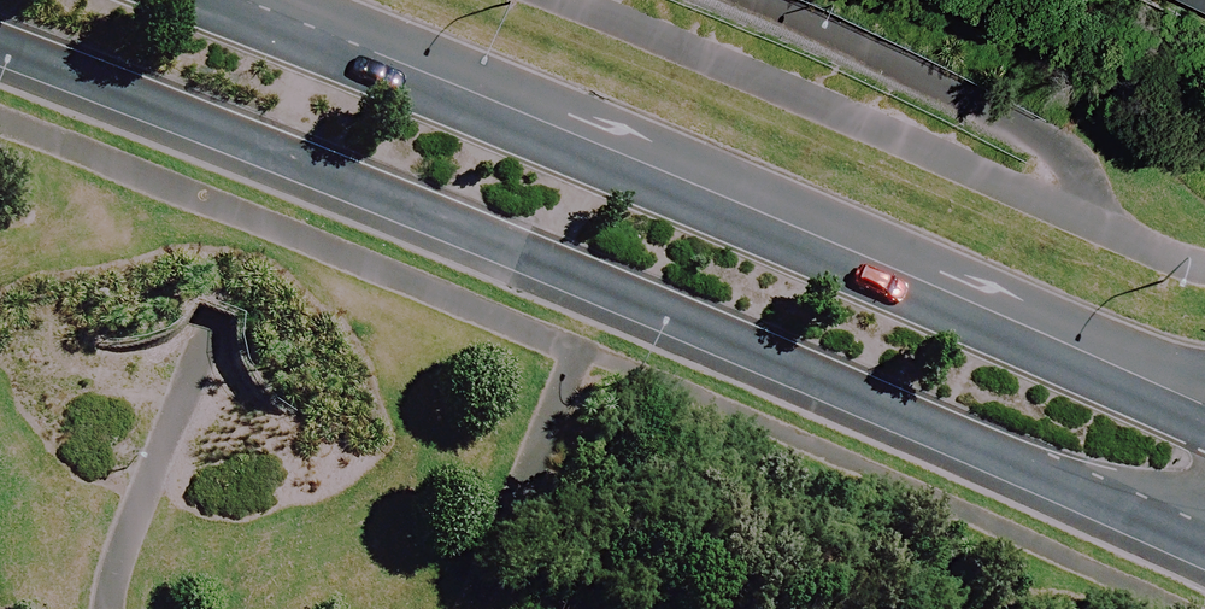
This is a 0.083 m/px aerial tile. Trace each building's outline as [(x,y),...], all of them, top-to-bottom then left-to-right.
[(1204,12),(1204,0),(1180,0),(1204,12)]
